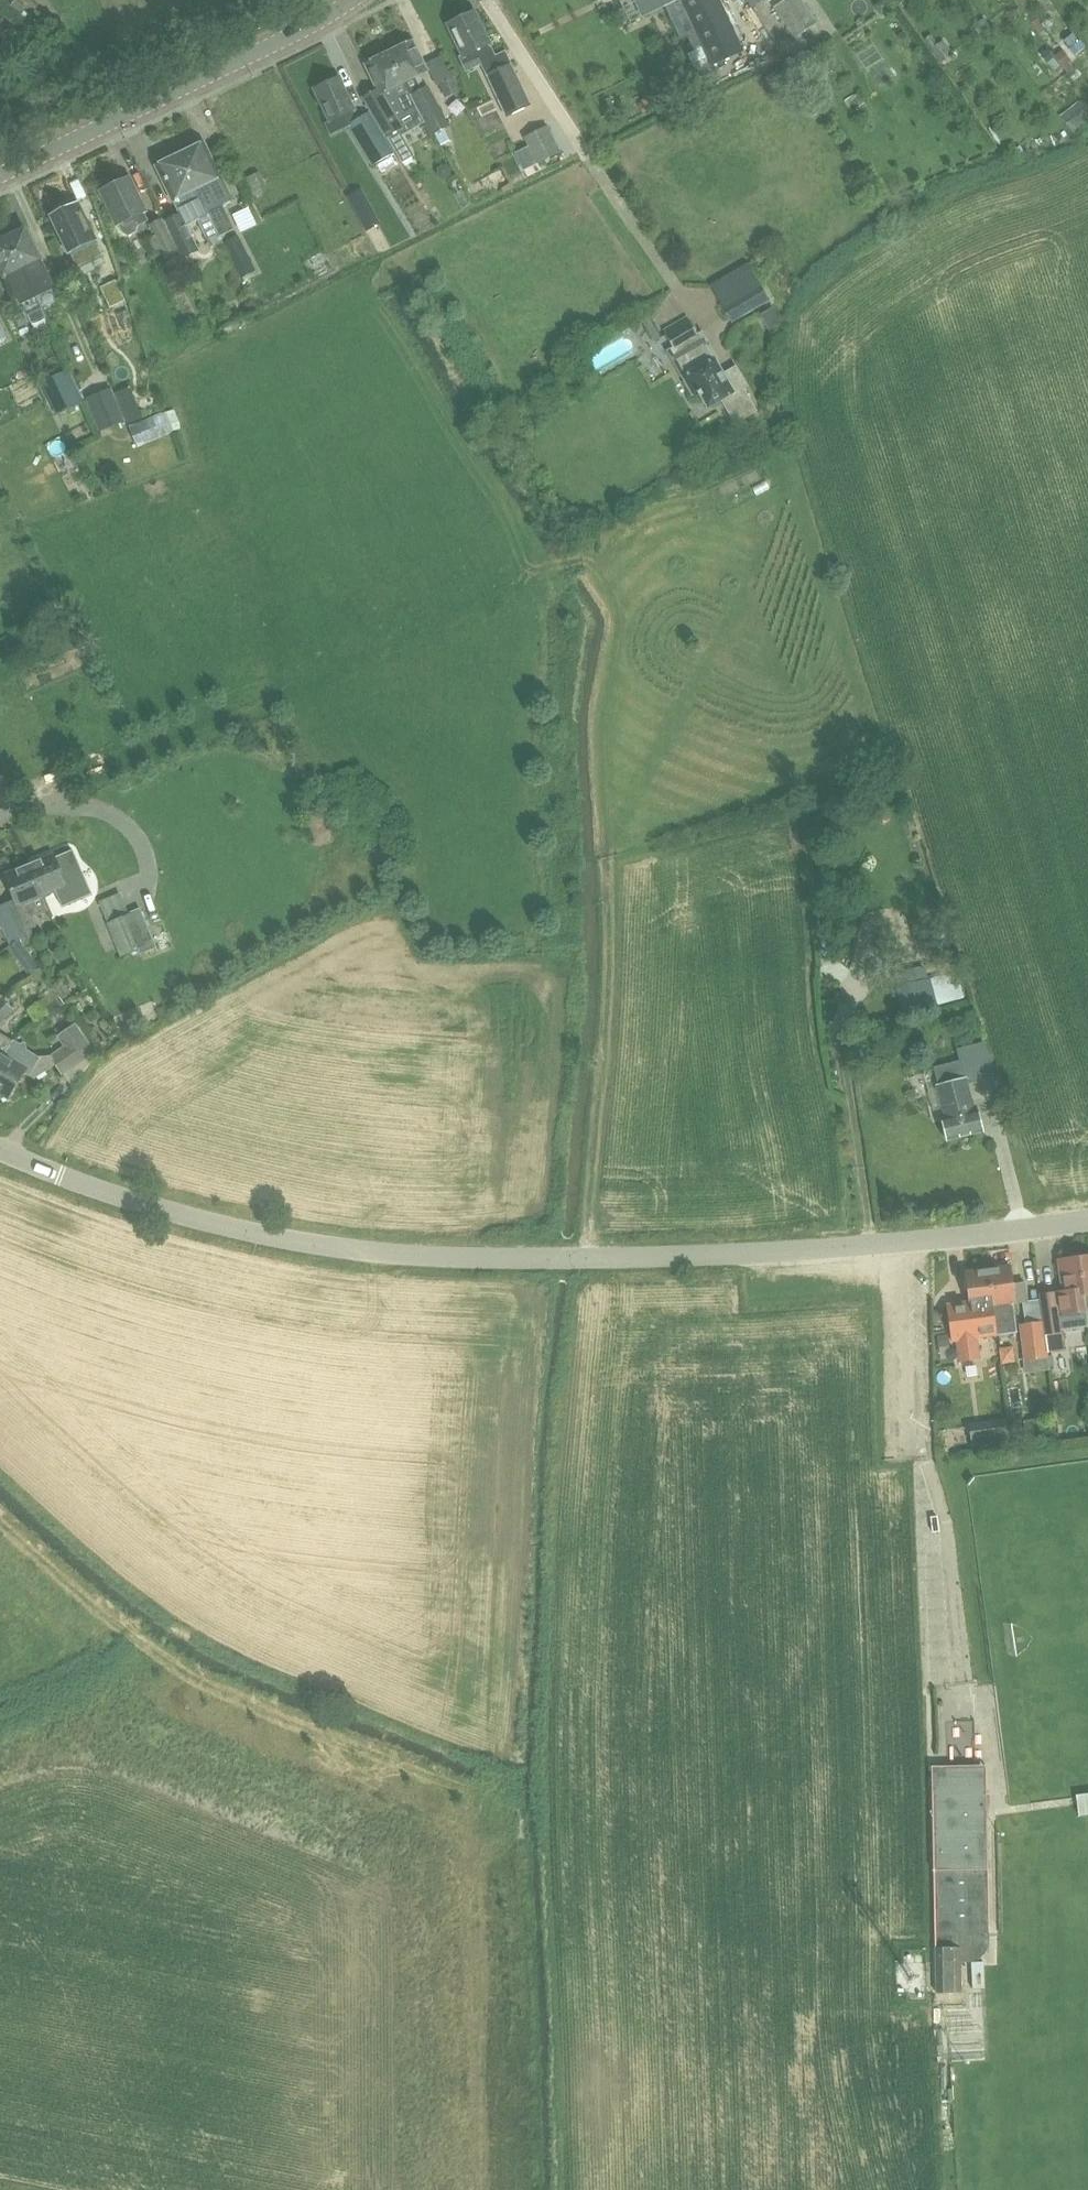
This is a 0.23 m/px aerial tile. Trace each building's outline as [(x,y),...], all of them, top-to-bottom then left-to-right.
[(695,32),(679,38),(702,88),(749,66),(719,0),(680,0),(695,32)] [(751,9),(764,0),(745,0),(751,9)] [(794,38),(817,23),(801,0),(783,0),(773,7),(794,38)] [(889,6),(884,0),(878,0),(873,3),(880,12),(889,6)] [(448,24),(463,55),(459,57),(463,65),(478,59),(506,116),(530,105),(504,51),(494,56),(489,46),(474,12),(448,24)] [(989,27),(984,20),(973,27),(978,34),(989,27)] [(931,34),(924,39),(940,62),(953,53),(943,40),(937,44),(931,34)] [(1073,34),(1064,41),(1075,55),(1084,48),(1073,34)] [(412,41),(388,53),(408,96),(409,96),(430,135),(434,133),(441,145),(450,140),(444,128),(448,126),(426,86),(420,90),(421,87),(416,76),(426,71),(412,41)] [(820,62),(831,54),(824,43),(812,50),(820,62)] [(1039,55),(1046,63),(1053,58),(1046,50),(1039,55)] [(1070,63),(1061,51),(1054,56),(1068,75),(1074,71),(1069,64),(1070,63)] [(413,107),(408,96),(388,53),(365,64),(377,90),(363,97),(403,163),(416,155),(396,122),(407,115),(406,111),(413,107)] [(763,78),(772,95),(786,87),(776,71),(763,78)] [(314,89),(329,121),(353,109),(338,77),(314,89)] [(438,84),(443,97),(459,91),(455,78),(438,84)] [(661,108),(654,95),(643,100),(650,113),(661,108)] [(1070,132),(1087,119),(1087,111),(1080,100),(1058,116),(1070,132)] [(348,124),(373,166),(377,163),(391,155),(393,153),(367,111),(348,124)] [(560,152),(547,125),(523,137),(536,164),(560,152)] [(181,153),(218,233),(219,235),(233,228),(221,204),(217,206),(212,196),(213,196),(206,182),(218,177),(201,143),(181,153)] [(181,153),(154,166),(172,202),(176,200),(175,197),(186,192),(192,205),(198,219),(196,220),(206,239),(218,233),(181,153)] [(127,179),(102,191),(118,223),(123,232),(128,235),(136,231),(137,225),(147,220),(142,211),(127,179)] [(359,190),(348,196),(366,231),(377,225),(359,190)] [(471,204),(467,194),(452,201),(457,210),(471,204)] [(69,251),(80,246),(87,261),(101,254),(93,240),(76,204),(52,215),(69,251)] [(181,215),(166,222),(183,258),(198,251),(181,215)] [(154,235),(143,241),(150,255),(160,250),(165,260),(178,253),(161,218),(149,224),(154,235)] [(24,229),(6,238),(36,298),(54,289),(24,229)] [(3,277),(6,276),(26,316),(27,316),(41,309),(36,298),(6,238),(0,241),(0,270),(3,277)] [(241,279),(254,272),(246,254),(232,261),(241,279)] [(708,284),(731,323),(780,294),(767,270),(762,273),(754,258),(708,284)] [(99,287),(109,308),(125,301),(115,279),(99,287)] [(44,315),(41,309),(27,316),(30,322),(44,315)] [(779,326),(770,309),(760,314),(769,331),(779,326)] [(661,337),(648,315),(641,318),(654,341),(661,337)] [(686,315),(661,330),(671,347),(669,348),(685,376),(683,377),(693,393),(697,390),(707,407),(721,398),(735,422),(754,411),(741,388),(746,386),(739,373),(726,381),(713,359),(712,359),(698,334),(697,334),(686,315)] [(40,381),(55,413),(81,401),(66,369),(40,381)] [(129,386),(112,391),(124,421),(126,425),(142,418),(129,386)] [(124,421),(112,391),(111,387),(84,398),(97,432),(124,421)] [(128,425),(132,437),(141,434),(146,447),(175,439),(167,413),(128,425)] [(53,853),(27,864),(41,898),(42,897),(56,892),(62,907),(78,900),(71,881),(66,883),(60,871),(70,867),(71,862),(67,853),(62,851),(53,854),(53,853)] [(9,940),(20,934),(25,946),(34,942),(29,930),(36,927),(31,916),(42,897),(41,898),(27,864),(4,874),(14,898),(0,904),(0,923),(1,926),(9,940)] [(106,923),(120,956),(146,945),(132,912),(106,923)] [(25,946),(20,939),(8,947),(28,975),(39,967),(25,946)] [(926,979),(895,987),(902,1013),(965,996),(958,971),(936,977),(935,972),(925,975),(926,979)] [(70,993),(63,981),(56,986),(62,997),(65,1001),(72,997),(70,993)] [(56,990),(38,1001),(45,1013),(64,1001),(56,990)] [(15,1007),(13,1006),(1,995),(0,995),(0,1024),(15,1007)] [(48,1056),(55,1066),(61,1074),(75,1066),(96,1051),(75,1022),(55,1036),(62,1046),(49,1055),(48,1056)] [(11,1041),(0,1034),(0,1060),(11,1041)] [(11,1041),(0,1060),(0,1098),(5,1096),(7,1097),(23,1070),(33,1076),(55,1066),(48,1056),(49,1055),(38,1057),(27,1050),(26,1042),(20,1043),(12,1039),(11,1041)] [(983,1041),(969,1044),(979,1081),(993,1077),(983,1041)] [(958,1060),(933,1067),(937,1086),(936,1086),(944,1118),(942,1119),(946,1139),(980,1131),(975,1111),(972,1112),(966,1084),(960,1060),(958,1060)] [(1079,1256),(1086,1309),(1087,1308),(1087,1254),(1079,1256)] [(1037,1293),(1042,1320),(1044,1335),(1061,1333),(1058,1315),(1086,1311),(1086,1309),(1079,1256),(1057,1259),(1061,1289),(1054,1290),(1037,1293)] [(1012,1283),(1010,1265),(988,1268),(996,1335),(1016,1332),(1012,1302),(1027,1300),(1024,1282),(1012,1283)] [(955,1328),(960,1359),(978,1356),(975,1337),(996,1335),(988,1268),(964,1271),(972,1326),(955,1328)] [(1042,1320),(1018,1323),(1024,1360),(1047,1356),(1047,1353),(1044,1335),(1042,1320)] [(949,1344),(950,1344),(948,1333),(938,1335),(939,1346),(949,1344)] [(1061,1333),(1044,1335),(1047,1353),(1063,1350),(1061,1333)] [(1013,1360),(1012,1345),(998,1346),(999,1361),(1013,1360)] [(1047,1356),(1024,1360),(1026,1372),(1049,1368),(1047,1356)] [(1023,1419),(1025,1435),(1042,1433),(1040,1417),(1023,1419)] [(970,1427),(973,1450),(1009,1445),(1006,1422),(970,1427)] [(931,1765),(934,1992),(961,1992),(960,1961),(964,1961),(972,1960),(975,1960),(977,1958),(980,1956),(983,1954),(984,1952),(986,1949),(988,1945),(988,1942),(988,1937),(986,1764),(931,1765)] [(1078,1816),(1087,1814),(1087,1792),(1075,1794),(1078,1816)] [(985,1988),(983,1966),(983,1961),(972,1962),(973,1988),(985,1988)]
